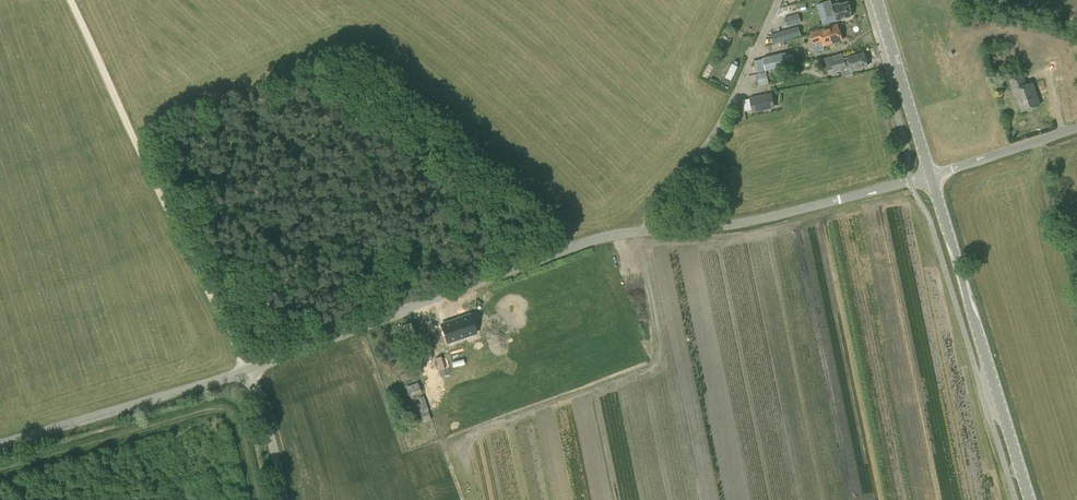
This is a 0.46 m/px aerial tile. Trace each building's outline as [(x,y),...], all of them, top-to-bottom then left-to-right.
[(852,15),(848,2),(839,4),(839,3),(827,6),(830,13),(834,12),(837,20),(852,15)] [(787,27),(800,23),(797,13),(784,17),(787,27)] [(817,52),(825,49),(824,45),(843,39),(838,25),(831,27),(812,33),(815,43),(814,43),(817,52)] [(773,44),(796,37),(793,28),(770,34),(773,44)] [(766,71),(788,66),(785,53),(763,58),(766,71)] [(867,66),(864,53),(844,59),(842,54),(822,59),(825,69),(827,70),(834,69),(834,70),(846,67),(845,62),(849,61),(851,70),(867,66)] [(734,62),(729,76),(735,78),(741,64),(734,62)] [(759,86),(769,83),(766,72),(756,74),(759,86)] [(1026,85),(1023,76),(1011,80),(1015,91),(1016,91),(1023,111),(1040,105),(1033,83),(1026,85)] [(752,113),(775,108),(772,93),(749,98),(752,113)] [(476,331),(471,315),(459,319),(460,321),(454,323),(453,321),(442,324),(448,343),(466,337),(465,334),(476,331)] [(410,396),(421,392),(418,382),(406,387),(410,396)] [(423,422),(431,419),(423,396),(419,398),(420,403),(417,404),(423,422)]
